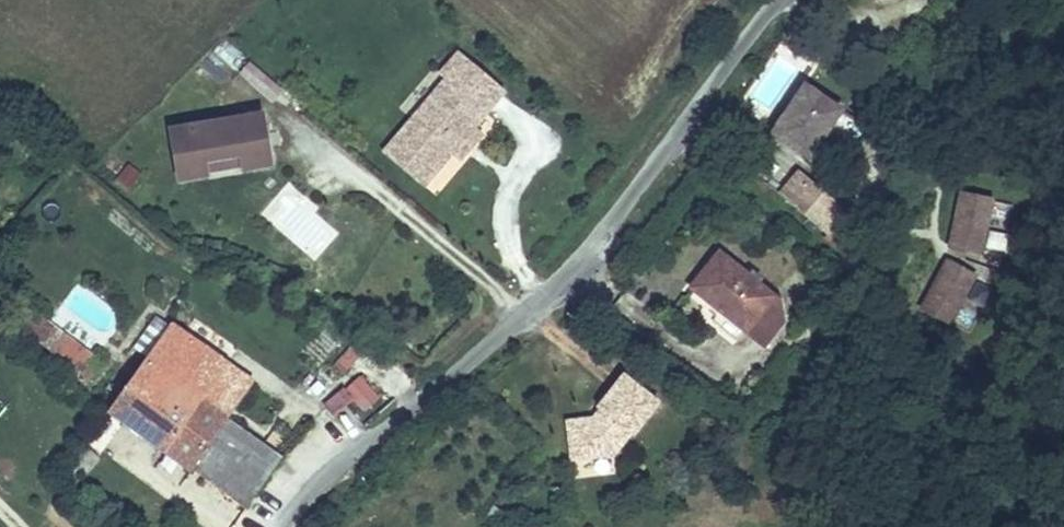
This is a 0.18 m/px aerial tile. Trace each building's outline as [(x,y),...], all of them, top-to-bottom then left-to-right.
[(416,125),(388,158),(426,191),(454,159),(458,163),(466,163),(479,148),(478,140),(474,136),(488,119),(478,110),(495,91),(460,61),(443,81),(449,87),(416,125)] [(250,62),(242,71),(273,100),(281,91),(250,62)] [(842,111),(806,87),(775,132),(813,157),(842,111)] [(495,91),(478,110),(488,119),(505,100),(495,91)] [(264,123),(182,136),(187,165),(208,161),(247,155),(268,152),(264,123)] [(271,169),(268,152),(247,155),(249,172),(271,169)] [(211,179),(208,161),(187,165),(189,182),(211,179)] [(853,211),(803,171),(786,191),(836,231),(853,211)] [(987,232),(994,202),(953,192),(929,293),(969,303),(978,268),(1000,274),(1009,237),(987,232)] [(737,330),(766,292),(711,252),(680,287),(684,290),(737,330)] [(115,346),(37,286),(14,315),(92,375),(115,346)] [(202,357),(175,337),(165,337),(110,410),(108,414),(221,502),(242,518),(283,464),(228,423),(180,386),(202,357)] [(354,401),(364,413),(381,399),(358,373),(321,404),(334,418),(354,401)] [(629,436),(654,403),(619,376),(594,409),(596,411),(601,415),(594,423),(590,420),(564,423),(569,461),(610,455),(626,434),(629,436)] [(601,415),(596,411),(590,420),(594,423),(601,415)] [(333,503),(325,514),(337,522),(345,511),(333,503)]
